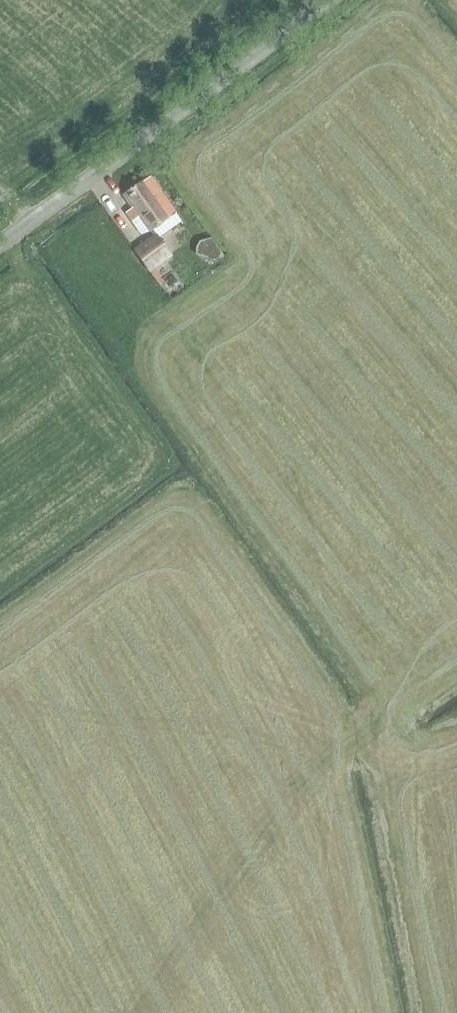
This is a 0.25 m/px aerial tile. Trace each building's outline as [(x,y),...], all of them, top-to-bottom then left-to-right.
[(174,212),(165,201),(150,179),(142,185),(141,184),(124,197),(133,209),(125,214),(132,223),(139,218),(150,232),(168,219),(167,218),(174,212)] [(132,249),(149,273),(171,257),(154,234),(132,249)] [(204,240),(206,259),(224,258),(222,238),(204,240)]
